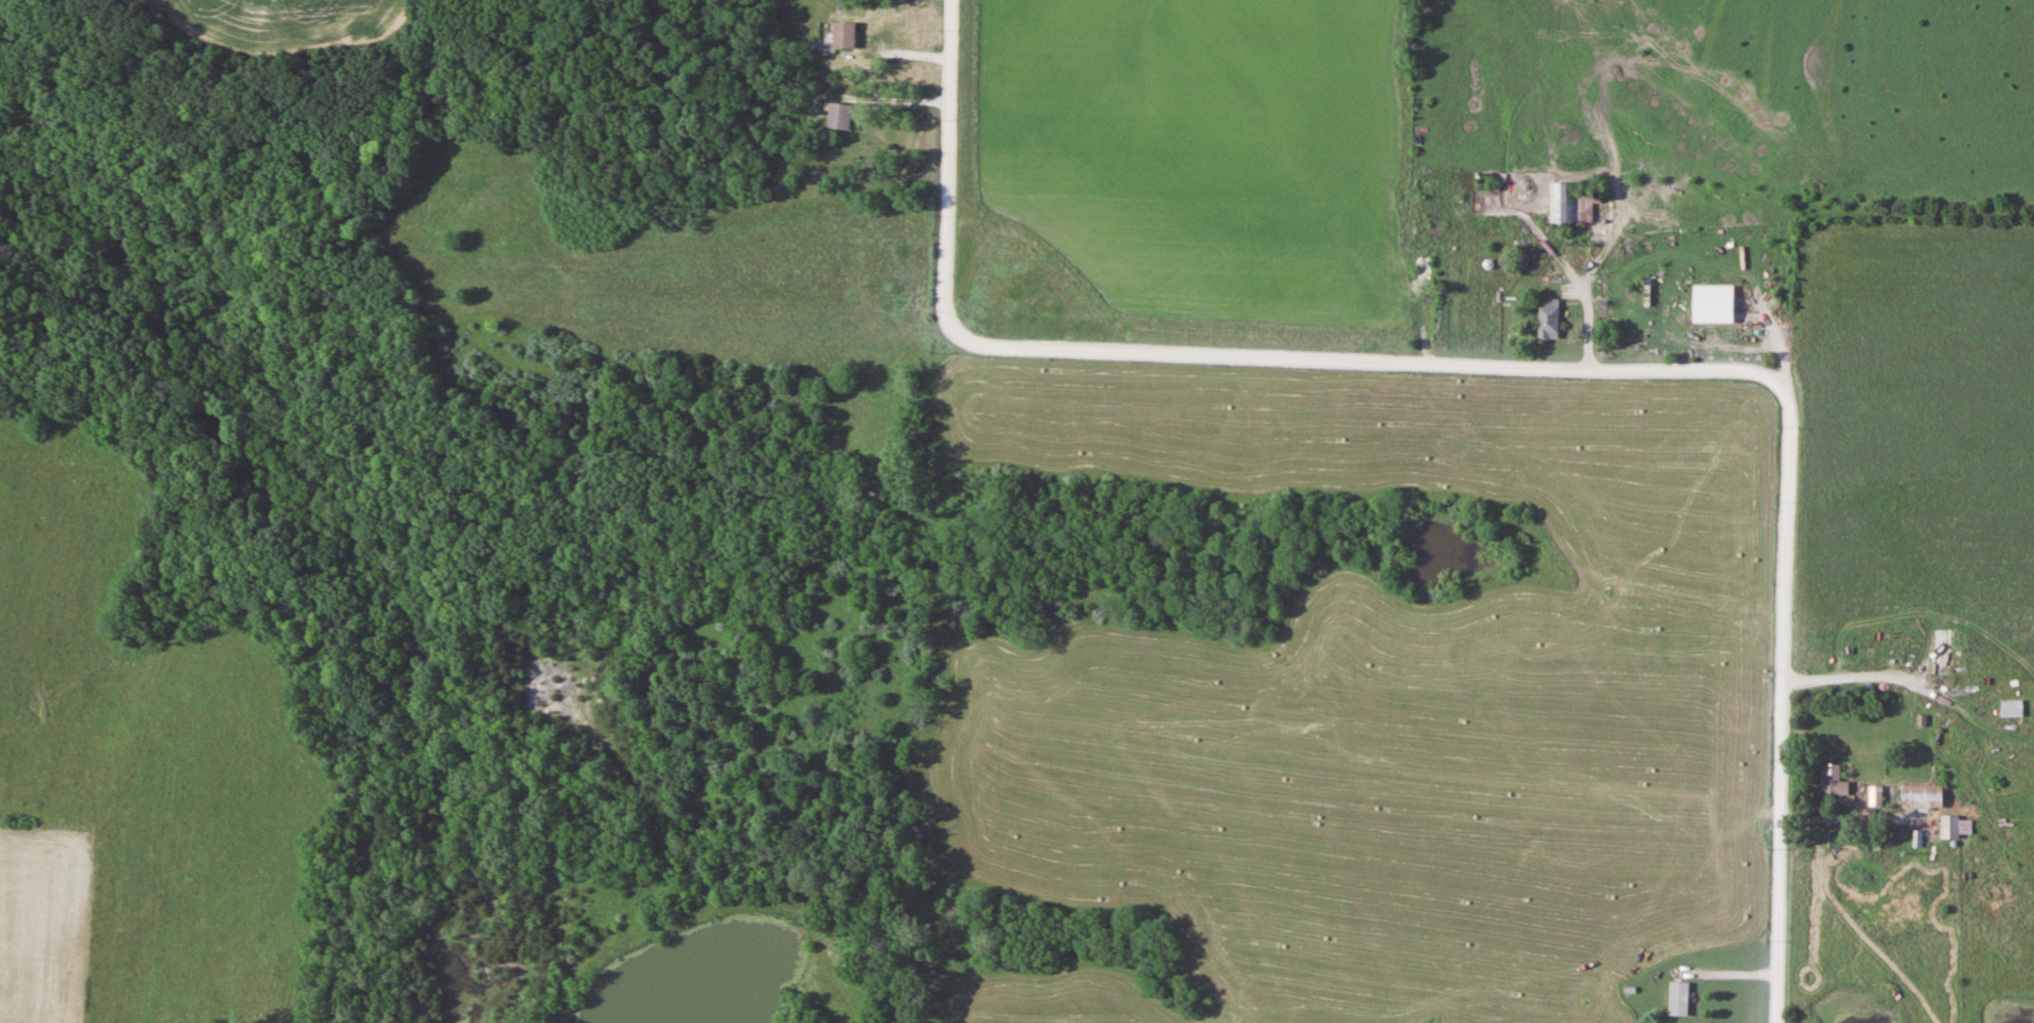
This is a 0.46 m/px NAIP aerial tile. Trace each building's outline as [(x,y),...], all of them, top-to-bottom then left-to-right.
[(835,23),(835,48),(857,48),(857,23),(835,23)] [(852,129),(853,104),(831,103),(830,128),(852,129)] [(1552,223),(1593,223),(1593,181),(1552,181),(1552,223)] [(1694,323),(1735,323),(1735,286),(1694,286),(1694,323)] [(1559,338),(1559,302),(1539,302),(1539,338),(1559,338)] [(2024,700),(2002,700),(2002,717),(2024,717),(2024,700)] [(1823,795),(1850,795),(1850,781),(1842,781),(1842,765),(1823,765),(1823,795)] [(1935,810),(1935,786),(1903,786),(1903,810),(1935,810)] [(1882,807),(1883,787),(1871,787),(1870,807),(1882,807)] [(1972,838),(1972,817),(1942,817),(1942,838),(1972,838)] [(1670,1016),(1689,1016),(1689,982),(1670,982),(1670,1016)]
